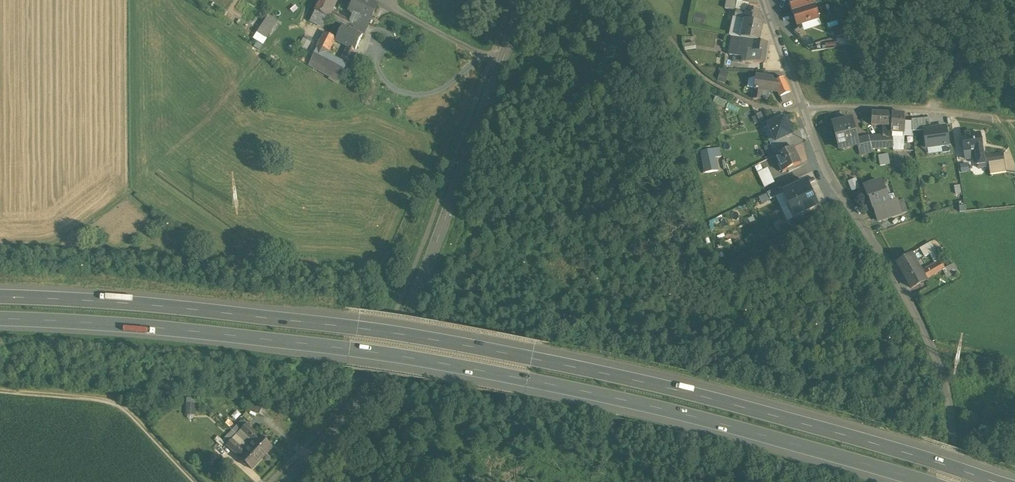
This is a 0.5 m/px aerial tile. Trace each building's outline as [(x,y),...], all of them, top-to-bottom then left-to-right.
[(314,11),(326,17),(329,11),(335,0),(320,0),(314,11)] [(363,0),(355,0),(352,7),(349,12),(359,17),(357,22),(358,23),(357,25),(354,31),(362,34),(376,6),(375,5),(363,0)] [(731,0),(727,0),(725,9),(735,11),(736,11),(738,2),(738,1),(731,0)] [(792,13),(814,6),(812,0),(788,0),(792,13)] [(743,3),(738,2),(736,11),(746,13),(747,9),(748,4),(743,3)] [(814,6),(792,13),(797,26),(798,28),(799,27),(800,29),(802,28),(801,25),(818,19),(814,6)] [(747,9),(746,13),(745,21),(757,23),(759,11),(747,9)] [(326,17),(314,11),(309,21),(316,25),(324,26),(328,18),(326,17)] [(350,22),(329,11),(326,17),(328,18),(354,31),(357,25),(350,22)] [(736,11),(735,11),(735,16),(734,19),(744,21),(745,21),(746,13),(736,11)] [(256,33),(265,39),(277,22),(267,16),(256,33)] [(744,21),(734,19),(730,37),(732,37),(740,39),(744,21)] [(745,21),(744,21),(740,39),(746,40),(759,42),(762,24),(757,23),(745,21)] [(360,36),(340,26),(335,38),(349,45),(354,48),(360,36)] [(800,29),(799,27),(798,28),(794,32),(802,42),(808,37),(800,29)] [(333,37),(324,33),(320,41),(328,45),(328,46),(328,47),(333,37)] [(740,39),(732,37),(729,55),(743,58),(746,40),(740,39)] [(310,43),(302,39),(297,50),(304,53),(310,43)] [(759,42),(746,40),(743,58),(742,64),(763,63),(764,64),(767,44),(759,42)] [(340,63),(326,56),(327,53),(326,52),(328,47),(328,46),(328,45),(320,41),(308,65),(329,77),(328,79),(337,83),(346,67),(340,63)] [(354,48),(349,45),(340,63),(346,67),(346,66),(351,56),(354,48)] [(351,56),(346,66),(352,70),(357,59),(351,56)] [(766,78),(755,77),(753,100),(761,101),(761,98),(762,91),(769,92),(778,93),(774,83),(772,83),(772,79),(766,78)] [(784,79),(774,83),(778,93),(780,98),(790,94),(784,79)] [(769,92),(762,91),(761,98),(768,99),(769,92)] [(790,94),(780,98),(782,103),(792,99),(790,94)] [(764,120),(760,113),(756,115),(759,122),(764,120)] [(891,114),(872,113),(871,125),(891,126),(891,114)] [(904,115),(891,114),(891,126),(892,135),(892,136),(904,136),(904,121),(904,115)] [(768,125),(776,143),(791,136),(786,124),(788,123),(786,117),(768,125)] [(923,131),(931,130),(929,117),(912,120),(913,132),(923,131)] [(851,119),(832,124),(838,148),(846,146),(847,148),(857,146),(858,146),(856,140),(851,119)] [(931,130),(923,131),(926,148),(949,144),(946,128),(931,130)] [(979,133),(972,134),(972,132),(961,133),(965,159),(976,157),(977,165),(984,164),(983,157),(979,133)] [(892,135),(868,137),(856,140),(858,146),(857,146),(859,153),(871,149),(893,148),(892,136),(892,135)] [(904,136),(892,136),(893,148),(893,150),(903,151),(904,136)] [(719,148),(713,149),(715,158),(721,157),(719,148)] [(792,148),(775,156),(782,173),(799,165),(792,148)] [(713,149),(701,152),(705,173),(717,171),(715,158),(713,149)] [(1002,154),(987,156),(989,166),(990,175),(1005,172),(1002,154)] [(760,173),(766,186),(775,182),(769,169),(760,173)] [(850,190),(856,187),(853,179),(846,182),(850,190)] [(783,193),(789,205),(811,194),(805,182),(783,193)] [(881,182),(864,188),(867,198),(872,200),(875,209),(883,207),(888,205),(881,182)] [(770,200),(781,194),(778,188),(767,193),(770,200)] [(789,205),(794,216),(795,218),(817,207),(811,194),(789,205)] [(896,202),(889,205),(888,205),(883,207),(887,219),(900,215),(896,202)] [(930,245),(921,249),(926,258),(930,256),(935,266),(940,264),(930,245)] [(910,255),(904,258),(906,261),(898,265),(897,266),(911,290),(924,282),(924,281),(920,275),(915,266),(916,265),(910,255)] [(940,264),(920,275),(924,281),(924,282),(944,270),(940,264)] [(953,265),(944,270),(949,278),(957,274),(953,265)] [(186,414),(195,415),(196,397),(187,397),(186,414)] [(242,421),(232,431),(236,435),(241,430),(246,424),(242,421)] [(259,436),(246,424),(241,430),(254,442),(259,436)] [(232,431),(223,441),(226,445),(231,440),(236,435),(232,431)] [(254,442),(249,447),(262,458),(272,447),(260,436),(259,436),(254,442)] [(245,452),(231,440),(226,445),(239,457),(245,452)] [(262,458),(249,447),(245,452),(239,457),(239,458),(251,469),(262,458)]
